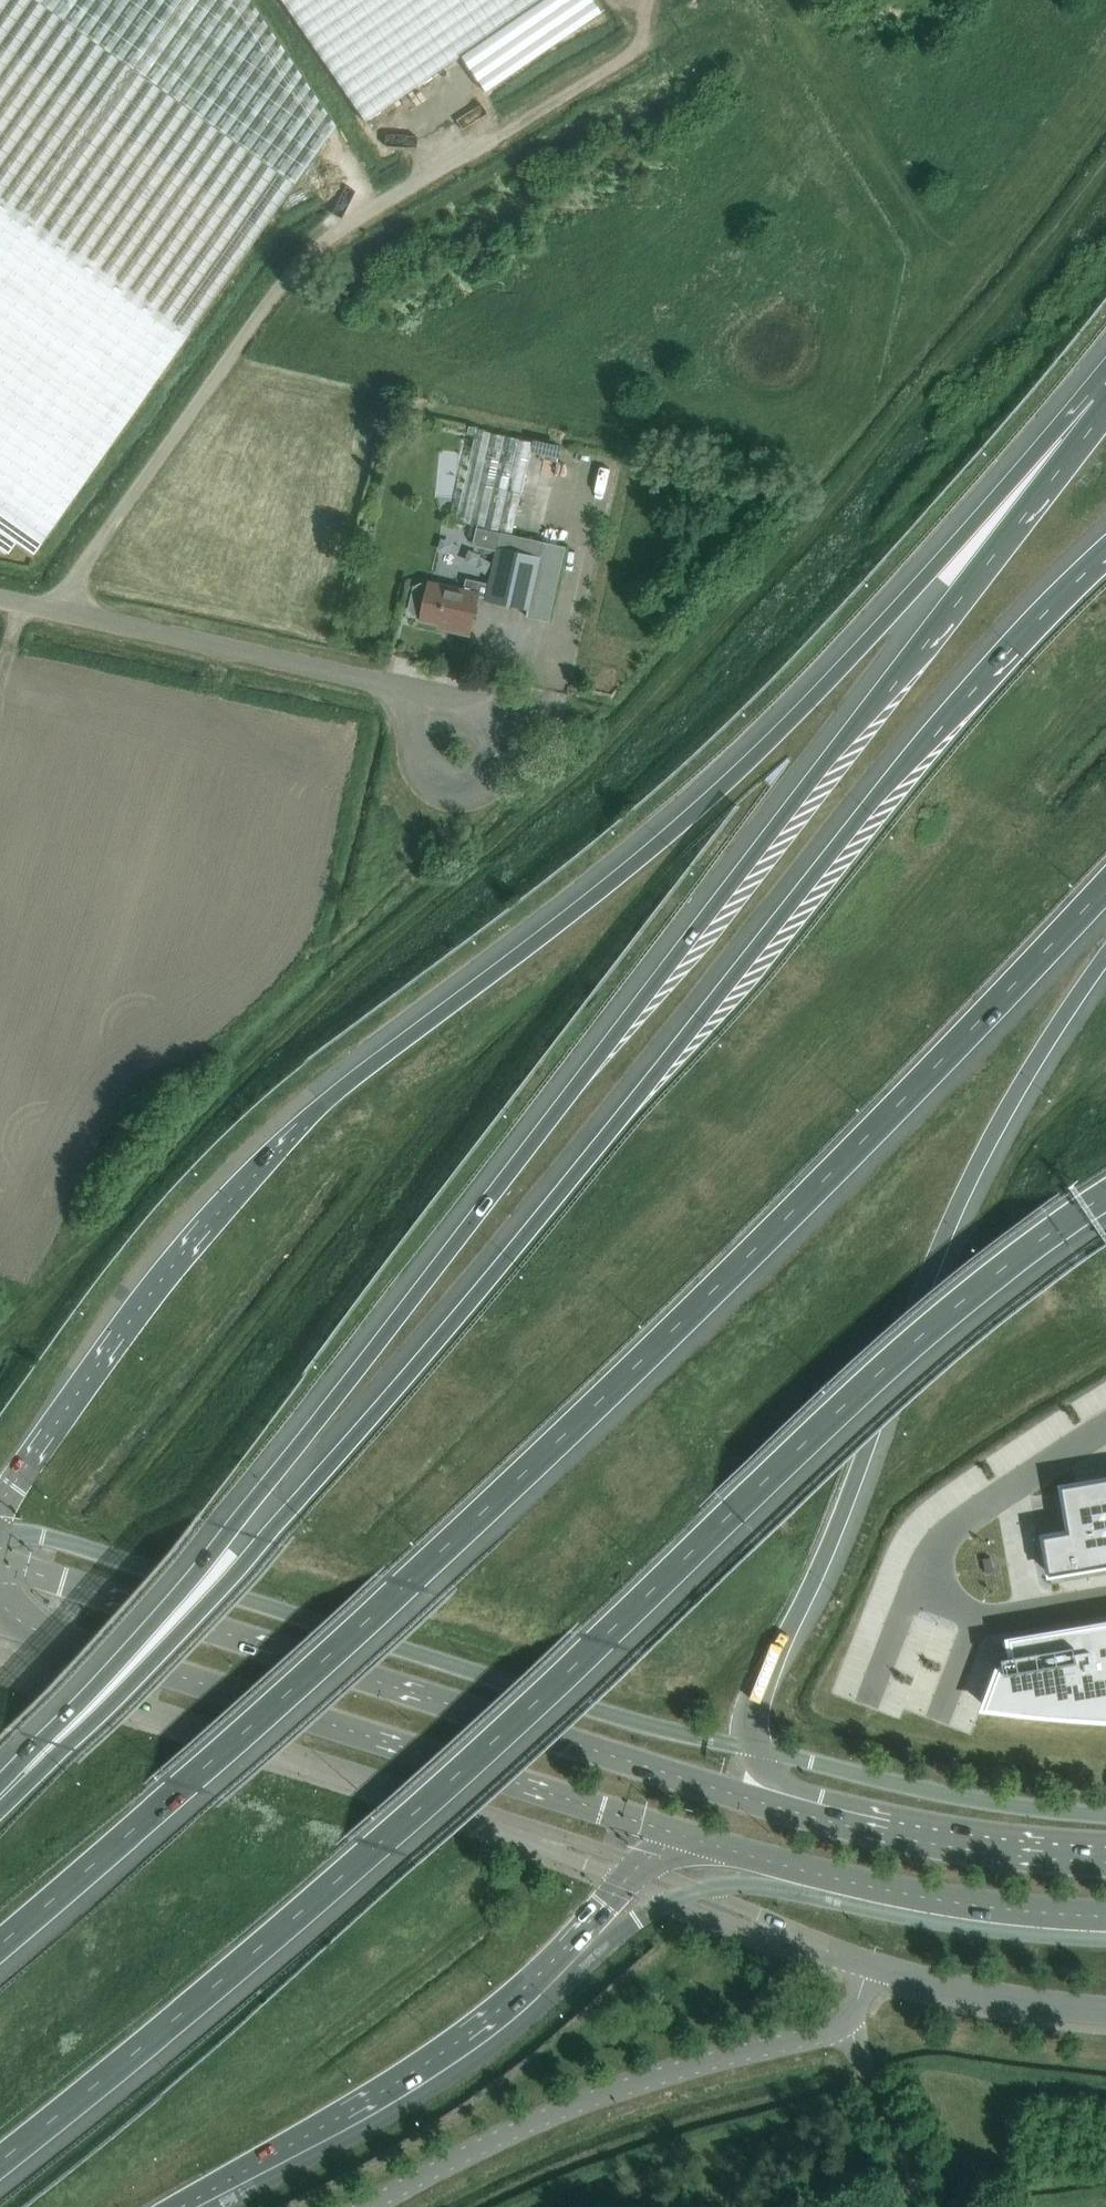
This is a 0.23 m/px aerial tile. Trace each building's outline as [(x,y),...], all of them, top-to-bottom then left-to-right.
[(248,0),(0,0),(0,548),(7,553),(15,541),(32,553),(333,125),(248,0)] [(351,103),(364,121),(459,55),(484,91),(599,12),(591,0),(282,0),(351,103)] [(513,532),(534,441),(477,428),(456,519),(502,530),(513,532)] [(543,444),(542,459),(569,461),(570,446),(543,444)] [(566,544),(513,532),(502,530),(501,534),(478,528),(474,542),(476,546),(478,547),(484,554),(493,550),(497,551),(490,583),(481,581),(478,595),(486,597),(486,599),(529,609),(527,617),(549,622),(566,544)] [(469,634),(478,595),(481,581),(466,577),(464,589),(430,581),(429,585),(420,583),(414,586),(409,608),(413,613),(422,616),(421,618),(452,625),(451,630),(469,634)] [(1045,1538),(1052,1577),(1105,1567),(1105,1480),(1064,1488),(1071,1533),(1045,1538)] [(986,1707),(1026,1712),(1050,1715),(1074,1717),(1100,1718),(1105,1719),(1105,1622),(1011,1638),(1014,1654),(1002,1656),(1004,1667),(1001,1667),(986,1707)]
